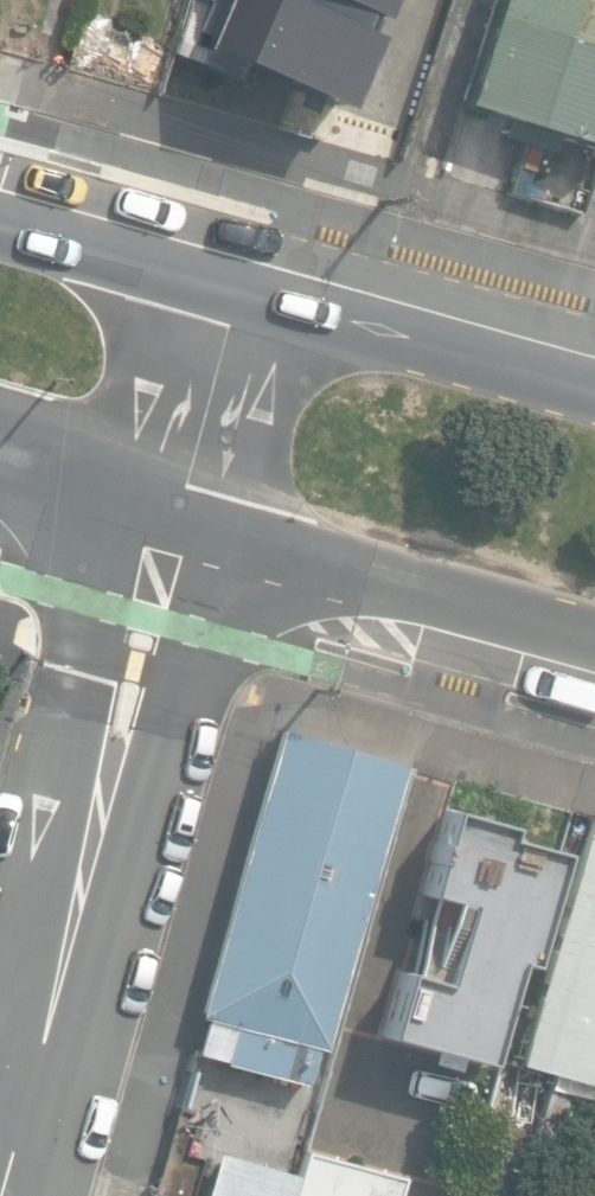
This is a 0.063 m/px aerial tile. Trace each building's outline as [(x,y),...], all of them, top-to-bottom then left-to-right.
[(199,50),(338,111),(369,40),(351,32),(359,14),(373,21),(382,0),(219,0),(199,50)] [(452,103),(594,149),(594,0),(486,0),(452,103)] [(311,1048),(322,1051),(401,760),(270,724),(192,1012),(201,1014),(191,1051),(218,1058),(217,1061),(302,1083),(311,1048)] [(583,802),(511,1061),(545,1071),(541,1084),(594,1099),(594,805),(583,802)] [(523,963),(556,847),(493,830),(496,821),(434,804),(410,889),(420,892),(398,966),(388,963),(370,1028),(430,1045),(426,1059),(448,1065),(452,1052),(483,1061),(512,960),(523,963)] [(300,1146),(292,1173),(286,1195),(398,1195),(404,1175),(300,1146)] [(292,1173),(213,1151),(200,1195),(286,1195),(292,1173)]
